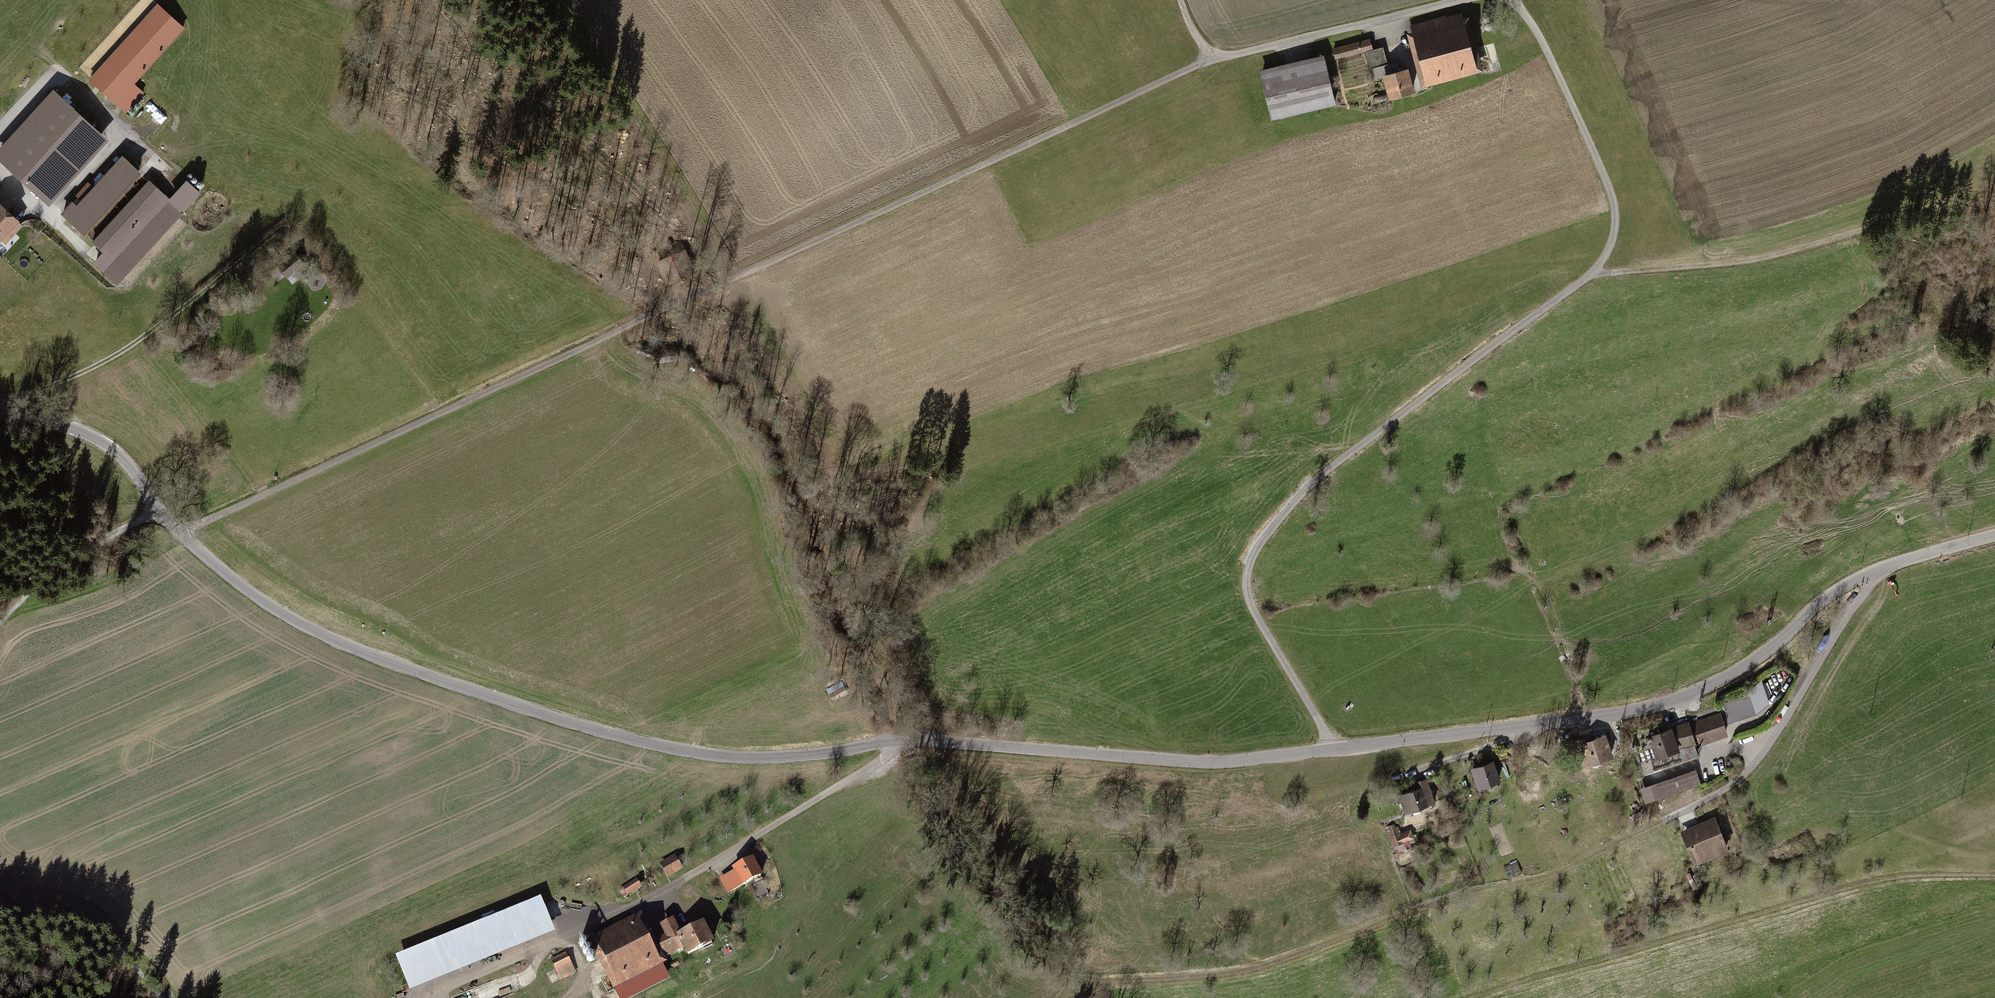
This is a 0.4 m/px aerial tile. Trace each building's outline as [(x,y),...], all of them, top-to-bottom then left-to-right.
[(183,27),(158,5),(91,79),(125,110),(142,91),(133,83),(183,27)] [(1443,18),(1413,27),(1426,78),(1473,66),(1460,17),(1444,21),(1443,18)] [(1369,40),(1334,50),(1336,56),(1351,52),(1352,54),(1371,49),(1369,40)] [(1374,79),(1385,76),(1391,98),(1412,92),(1406,70),(1394,73),(1392,63),(1385,65),(1381,48),(1367,52),(1374,79)] [(1324,61),(1262,75),(1273,119),(1334,104),(1324,61)] [(0,154),(0,156),(46,197),(101,137),(54,95),(0,154)] [(83,232),(138,172),(123,158),(77,207),(72,203),(63,213),(83,232)] [(93,240),(105,251),(160,192),(148,180),(93,240)] [(186,180),(168,199),(181,211),(199,192),(186,180)] [(168,199),(160,192),(105,251),(95,262),(117,281),(181,211),(168,199)] [(9,228),(14,232),(21,224),(0,205),(0,237),(9,228)] [(301,264),(294,255),(278,267),(285,276),(292,271),(301,264)] [(207,298),(211,302),(219,296),(215,291),(207,298)] [(1987,304),(1976,308),(1980,317),(1990,313),(1987,304)] [(1723,705),(1727,717),(1748,709),(1744,697),(1723,705)] [(1644,726),(1630,731),(1633,741),(1633,740),(1645,773),(1699,754),(1696,743),(1726,733),(1719,715),(1707,720),(1690,726),(1689,724),(1671,730),(1670,729),(1666,730),(1665,727),(1661,728),(1659,722),(1645,727),(1644,726)] [(1604,736),(1581,744),(1588,764),(1611,756),(1604,736)] [(1492,761),(1472,769),(1478,787),(1499,779),(1492,761)] [(1696,769),(1649,785),(1654,800),(1701,784),(1696,769)] [(1406,797),(1402,799),(1407,812),(1428,804),(1420,780),(1408,785),(1410,791),(1404,793),(1406,797)] [(1715,817),(1702,823),(1704,829),(1684,838),(1693,860),(1727,845),(1715,817)] [(1456,820),(1438,826),(1441,836),(1459,829),(1456,820)] [(1390,829),(1388,830),(1394,845),(1410,838),(1407,831),(1400,834),(1397,827),(1395,827),(1394,824),(1389,826),(1390,829)] [(681,868),(674,857),(662,864),(668,875),(681,868)] [(734,868),(742,885),(760,875),(752,859),(734,868)] [(636,880),(624,887),(628,894),(640,887),(636,880)] [(539,902),(399,958),(409,982),(549,925),(539,902)] [(680,935),(673,921),(663,926),(668,936),(652,944),(657,954),(682,942),(688,954),(711,942),(702,924),(680,935)] [(638,923),(598,943),(617,979),(659,958),(657,954),(652,944),(651,942),(649,943),(638,923)] [(566,955),(553,961),(560,977),(574,971),(566,955)]
